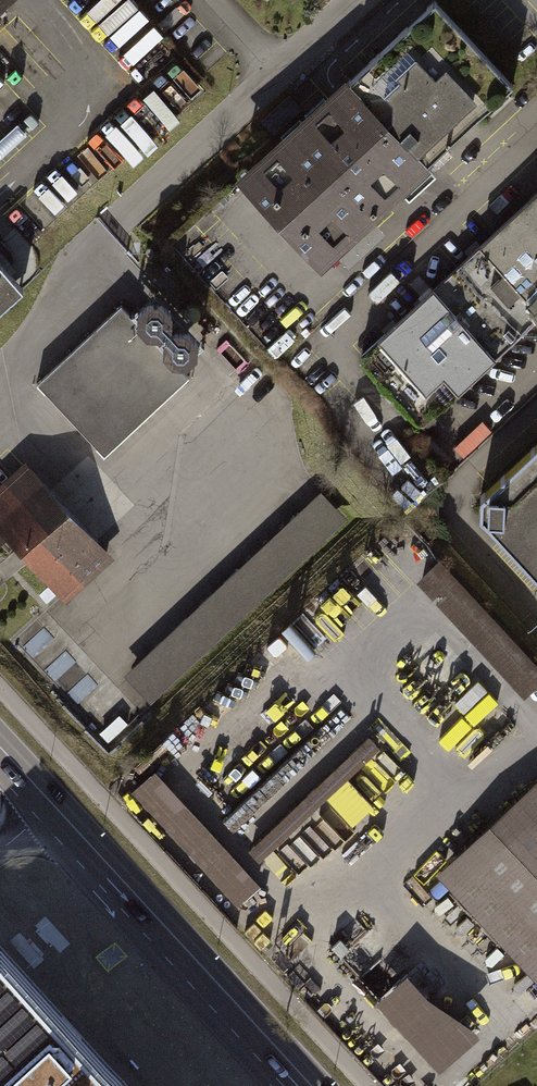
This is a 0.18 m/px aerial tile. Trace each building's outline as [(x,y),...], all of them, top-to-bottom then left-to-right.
[(16,0),(0,0),(0,14),(16,0)] [(348,80),(239,180),(323,271),(338,257),(348,268),(385,235),(375,224),(433,171),(430,166),(516,87),(439,4),(352,85),(348,80)] [(362,356),(421,422),(536,317),(536,198),(362,356)] [(26,292),(0,263),(0,315),(26,292)] [(172,314),(163,304),(149,304),(139,313),(139,327),(148,337),(162,337),(171,329),(172,314)] [(120,308),(37,385),(104,456),(187,380),(120,308)] [(197,342),(188,332),(175,332),(165,341),(164,355),(174,365),(188,365),(197,357),(197,342)] [(479,517),(536,579),(536,442),(479,495),(479,517)] [(0,492),(0,522),(66,594),(107,556),(26,469),(0,492)] [(345,522),(319,494),(129,675),(155,703),(345,522)] [(438,558),(416,578),(523,696),(536,684),(536,667),(438,558)] [(381,752),(370,740),(248,853),(260,866),(381,752)] [(132,798),(239,912),(263,889),(156,776),(132,798)] [(356,825),(377,807),(354,781),(333,799),(356,825)] [(441,882),(533,985),(536,981),(536,796),(441,882)] [(0,936),(0,1078),(8,1085),(145,1085),(4,932),(0,936)] [(439,1064),(478,1028),(423,987),(406,967),(374,996),(439,1064)]
